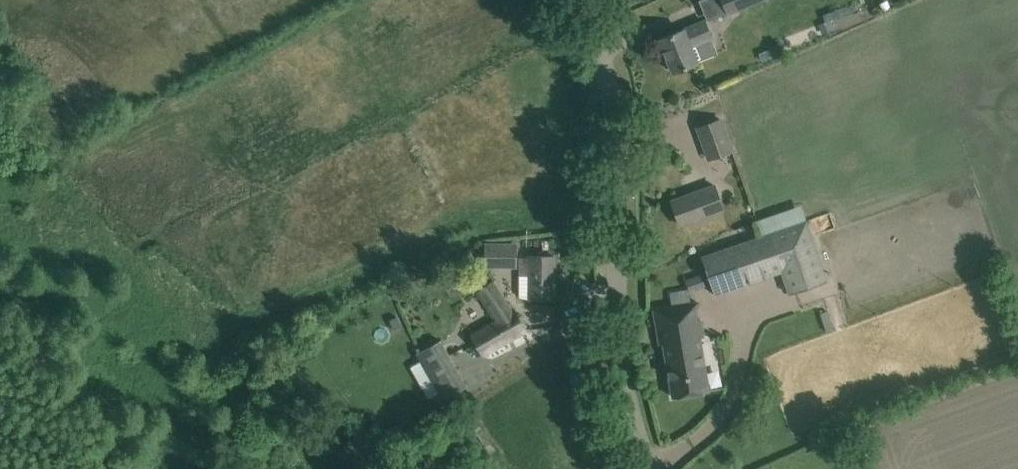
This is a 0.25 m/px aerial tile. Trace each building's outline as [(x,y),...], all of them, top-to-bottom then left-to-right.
[(728,14),(761,0),(722,0),(728,14)] [(819,31),(842,31),(842,10),(819,10),(819,31)] [(719,53),(713,39),(705,21),(685,29),(685,28),(660,39),(674,72),(719,53)] [(698,127),(709,159),(734,150),(723,118),(698,127)] [(723,209),(715,185),(672,201),(680,225),(723,209)] [(756,220),(762,236),(702,256),(714,294),(781,272),(789,294),(828,280),(801,204),(756,220)] [(516,266),(516,244),(489,244),(489,266),(516,266)] [(553,280),(553,269),(555,269),(555,256),(529,256),(529,258),(520,258),(520,274),(529,274),(529,298),(554,298),(554,281),(553,280)] [(685,280),(689,291),(705,286),(701,274),(685,280)] [(493,281),(477,292),(496,321),(473,336),(486,356),(526,330),(493,281)] [(654,309),(660,343),(664,342),(673,397),(710,390),(701,337),(705,336),(702,319),(699,319),(696,306),(699,306),(699,302),(654,309)] [(401,327),(397,316),(389,320),(394,330),(401,327)] [(444,400),(469,385),(442,338),(417,353),(444,400)] [(838,468),(868,468),(864,457),(837,466),(838,468)]
